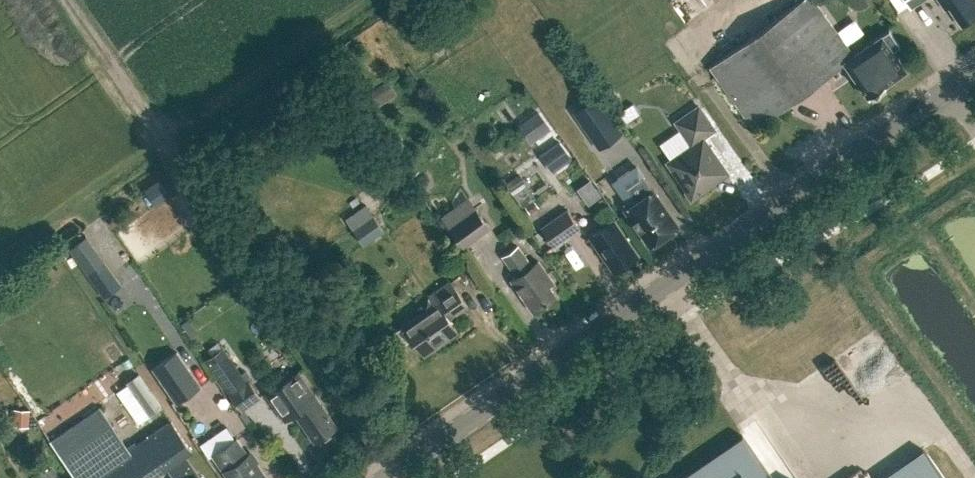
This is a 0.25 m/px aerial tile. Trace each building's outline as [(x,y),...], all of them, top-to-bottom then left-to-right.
[(753,127),(844,62),(867,95),(868,95),(868,96),(884,85),(884,84),(905,69),(892,50),(899,45),(888,30),(853,55),(814,0),(800,0),(709,65),(753,127)] [(846,1),(848,4),(850,7),(853,8),(856,9),(860,8),(863,7),(865,5),(867,2),(863,0),(846,0),(846,1)] [(961,25),(974,15),(974,0),(939,0),(945,8),(948,6),(961,25)] [(572,111),(599,149),(622,132),(595,94),(572,111)] [(667,161),(686,190),(685,191),(691,200),(700,194),(699,192),(728,173),(703,137),(714,129),(698,105),(675,121),(691,144),(667,161)] [(565,138),(546,150),(559,170),(578,158),(565,138)] [(676,227),(676,224),(677,223),(654,190),(643,175),(629,185),(639,200),(625,209),(632,220),(631,220),(632,221),(633,221),(638,227),(637,228),(638,229),(648,243),(666,231),(669,232),(676,227)] [(594,203),(609,194),(597,176),(582,186),(594,203)] [(491,226),(476,205),(449,224),(464,246),(491,226)] [(347,221),(363,245),(384,231),(367,207),(347,221)] [(567,209),(541,228),(553,246),(579,227),(567,209)] [(637,255),(613,220),(590,236),(614,270),(637,255)] [(86,237),(68,250),(103,299),(121,286),(86,237)] [(517,276),(512,280),(533,310),(554,294),(541,276),(546,273),(538,261),(531,266),(517,246),(503,256),(517,276)] [(413,338),(421,350),(443,335),(446,339),(457,331),(449,318),(467,305),(450,281),(429,296),(434,303),(403,325),(393,332),(393,336),(399,344),(402,345),(413,338)] [(207,359),(228,389),(243,378),(222,348),(207,359)] [(200,386),(177,352),(153,368),(176,402),(200,386)] [(314,442),(337,426),(315,394),(315,395),(298,371),(297,371),(298,373),(268,393),(267,392),(266,393),(285,420),(286,420),(285,417),(293,411),(314,442)] [(163,407),(140,375),(128,383),(130,385),(117,394),(138,424),(156,411),(159,415),(164,411),(162,408),(163,407)] [(229,393),(240,410),(261,396),(249,379),(229,393)] [(59,409),(68,423),(81,415),(72,401),(59,409)] [(185,455),(192,450),(171,420),(128,450),(100,406),(50,442),(75,477),(151,477),(168,466),(176,477),(177,477),(178,477),(201,477),(185,455)] [(27,424),(28,410),(16,409),(15,423),(27,424)] [(742,435),(680,477),(772,477),(742,435)] [(228,477),(267,477),(250,453),(247,455),(236,439),(213,455),(228,477)] [(924,449),(882,477),(944,477),(924,449)] [(42,477),(62,477),(54,466),(41,475),(42,477)]
